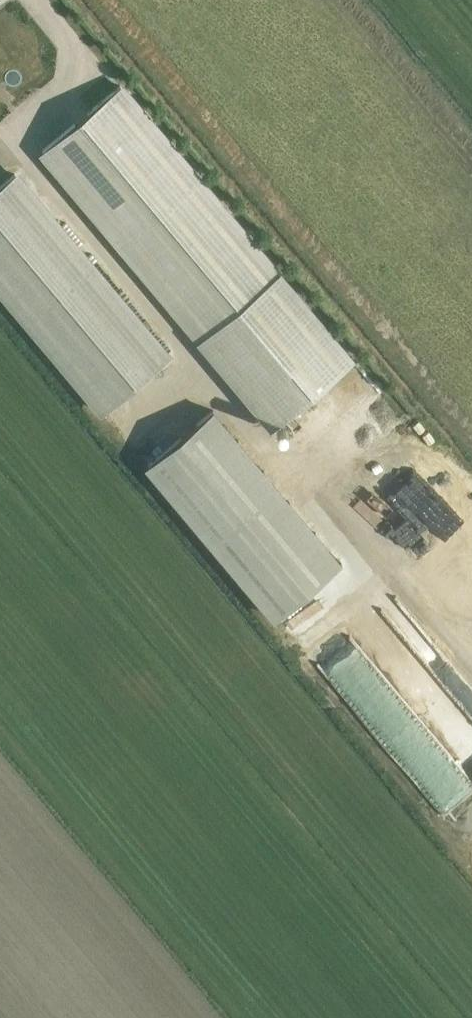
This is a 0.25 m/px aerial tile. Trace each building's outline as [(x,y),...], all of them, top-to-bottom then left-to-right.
[(271,427),(355,357),(125,81),(39,153),(271,427)] [(96,412),(172,353),(20,163),(0,179),(0,291),(96,412)] [(143,458),(271,617),(342,560),(214,401),(143,458)] [(380,413),(382,425),(408,422),(406,409),(380,413)] [(152,440),(138,445),(142,455),(155,450),(152,440)] [(376,468),(427,523),(452,499),(401,445),(376,468)] [(419,579),(471,531),(471,495),(468,490),(421,532),(366,472),(342,494),(419,579)] [(444,746),(471,771),(471,738),(470,736),(471,733),(471,719),(453,702),(437,719),(455,734),(444,746)] [(440,811),(471,784),(471,782),(456,763),(423,791),(440,811)]
